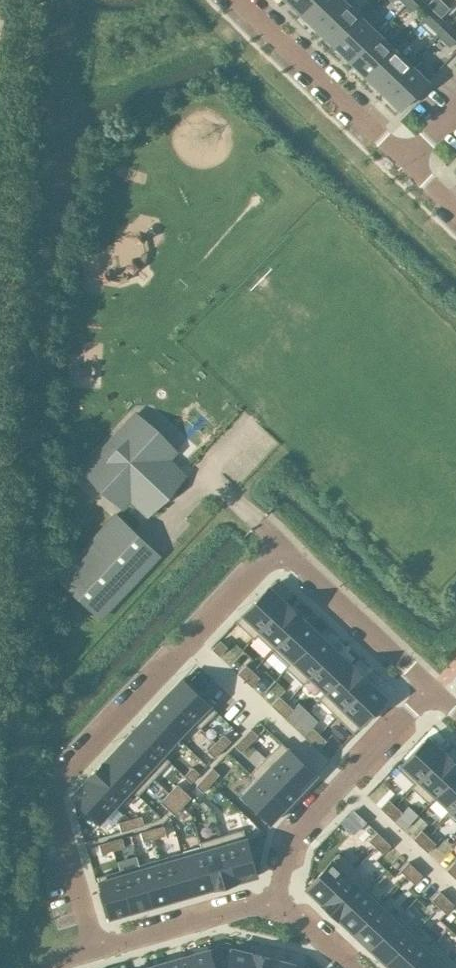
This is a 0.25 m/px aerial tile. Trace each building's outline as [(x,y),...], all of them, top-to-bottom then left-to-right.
[(315,0),(286,0),(301,15),(315,0)] [(345,1),(344,0),(315,0),(301,15),(318,30),(345,1)] [(414,0),(410,0),(408,2),(405,5),(413,12),(419,5),(414,0)] [(443,2),(441,0),(432,0),(428,5),(434,11),(443,2)] [(334,46),(362,17),(345,1),(318,30),(334,46)] [(450,8),(443,2),(434,11),(441,18),(450,8)] [(350,62),(378,33),(378,32),(362,17),(334,46),(350,62)] [(445,30),(437,23),(431,29),(438,36),(441,33),(445,30)] [(367,78),(395,49),(399,46),(381,29),(378,32),(378,33),(350,62),(367,78)] [(445,30),(441,33),(438,36),(450,48),(455,41),(445,30)] [(383,94),(411,65),(411,64),(395,49),(367,78),(383,94)] [(400,110),(435,74),(417,57),(411,64),(411,65),(383,94),(400,110)] [(131,500),(148,516),(186,475),(169,459),(172,457),(131,418),(87,465),(128,503),(131,500)] [(113,516),(58,574),(103,617),(159,558),(113,516)] [(269,587),(236,622),(253,638),(286,603),(269,587)] [(286,603),(253,638),(254,639),(257,635),(273,650),(303,619),(286,603)] [(303,619),(273,650),(290,666),(319,635),(303,619)] [(290,666),(287,669),(303,685),(336,650),(319,635),(290,666)] [(221,640),(213,649),(220,656),(228,647),(221,640)] [(336,650),(303,685),(304,686),(311,679),(326,693),(319,700),(320,701),(353,666),(336,650)] [(246,665),(238,673),(245,680),(253,671),(246,665)] [(353,666),(320,701),(336,716),(369,681),(353,666)] [(253,671),(245,680),(252,687),(260,678),(253,671)] [(182,679),(166,696),(201,729),(217,711),(182,679)] [(369,681),(336,716),(354,733),(387,698),(369,681)] [(166,696),(150,712),(182,742),(197,726),(200,729),(201,729),(166,696)] [(280,696),(271,705),(278,711),(279,711),(287,703),(280,696)] [(287,703),(279,711),(285,718),(294,709),(287,703)] [(150,712),(135,729),(170,762),(170,761),(163,755),(178,739),(181,743),(182,742),(150,712)] [(313,727),(305,736),(312,743),(320,734),(313,727)] [(244,736),(243,737),(250,743),(259,735),(252,728),(244,736)] [(135,729),(119,746),(154,778),(170,762),(135,729)] [(224,734),(216,743),(223,750),(231,741),(224,734)] [(320,734),(312,743),(319,749),(327,740),(320,734)] [(243,737),(235,746),(242,752),(250,744),(250,743),(243,737)] [(429,737),(396,772),(397,772),(403,765),(418,780),(412,787),(412,788),(445,753),(429,737)] [(281,742),(266,758),(301,791),(316,774),(281,742)] [(216,743),(208,752),(215,758),(223,750),(216,743)] [(119,746),(104,762),(138,795),(154,778),(119,746)] [(412,788),(429,803),(455,775),(455,763),(445,753),(412,788)] [(266,758),(251,774),(286,807),(301,791),(266,758)] [(103,762),(88,779),(119,808),(134,792),(138,796),(138,795),(104,762),(103,762)] [(193,768),(185,776),(192,783),(200,774),(193,768)] [(213,769),(205,778),(212,784),(220,776),(213,769)] [(254,778),(239,793),(270,823),(286,807),(251,774),(250,774),(254,778)] [(429,803),(430,804),(436,797),(451,811),(448,815),(449,816),(455,808),(455,775),(429,803)] [(205,778),(197,786),(204,793),(212,784),(205,778)] [(88,779),(72,796),(72,797),(99,822),(115,806),(119,809),(119,808),(88,779)] [(178,784),(169,793),(176,799),(185,791),(178,784)] [(176,799),(183,806),(191,797),(185,791),(176,799)] [(169,793),(161,802),(168,808),(176,799),(169,793)] [(176,799),(168,808),(175,815),(183,806),(176,799)] [(389,799),(381,808),(388,814),(396,805),(389,799)] [(396,805),(388,814),(395,821),(403,812),(396,805)] [(142,815),(130,819),(133,828),(144,825),(142,815)] [(130,819),(119,822),(121,831),(133,828),(130,819)] [(159,827),(152,829),(155,838),(167,835),(164,825),(159,827)] [(152,829),(141,832),(144,841),(155,838),(152,829)] [(244,829),(222,836),(235,882),(257,875),(244,829)] [(422,830),(414,839),(421,845),(429,837),(422,830)] [(377,832),(369,841),(376,847),(380,843),(384,838),(377,832)] [(222,836),(201,842),(214,888),(235,882),(222,836)] [(122,837),(111,841),(113,850),(125,847),(122,837)] [(429,837),(421,845),(428,852),(436,843),(429,837)] [(380,843),(376,847),(383,854),(391,845),(384,838),(380,843)] [(111,841),(99,844),(102,853),(113,850),(111,841)] [(201,846),(182,852),(193,893),(214,888),(201,842),(200,842),(201,846)] [(182,852),(161,858),(173,899),(193,893),(182,852)] [(339,854),(306,888),(323,904),(356,869),(339,854)] [(161,858),(140,864),(152,905),(173,899),(161,858)] [(447,870),(454,877),(455,874),(455,862),(455,861),(447,870)] [(409,862),(401,870),(407,877),(416,868),(409,862)] [(120,870),(119,870),(131,911),(152,905),(140,864),(139,864),(140,869),(122,874),(120,870)] [(416,868),(407,877),(408,877),(415,884),(423,875),(416,868)] [(323,904),(322,904),(338,919),(371,884),(356,869),(323,904)] [(112,872),(98,876),(109,918),(131,911),(119,870),(112,872)] [(371,884),(338,919),(354,934),(384,902),(369,888),(372,885),(371,884)] [(440,891),(432,900),(439,906),(447,898),(440,891)] [(447,898),(439,906),(446,913),(454,904),(447,898)] [(384,902),(354,934),(370,948),(399,917),(399,916),(395,920),(381,906),(384,903),(384,902)] [(399,917),(370,948),(386,963),(415,932),(399,917)] [(386,963),(391,967),(411,967),(434,943),(433,942),(430,946),(415,932),(386,963)] [(411,967),(440,967),(450,958),(434,943),(411,967)] [(221,947),(209,951),(212,960),(224,956),(221,947)] [(228,967),(250,967),(253,954),(232,949),(228,967)] [(189,956),(192,967),(213,967),(208,950),(189,956)] [(250,967),(271,967),(273,959),(253,954),(250,967)] [(169,961),(171,967),(192,967),(189,956),(169,961)] [(440,967),(455,967),(455,964),(450,958),(440,967)] [(271,967),(293,967),(294,964),(273,959),(271,967)]
